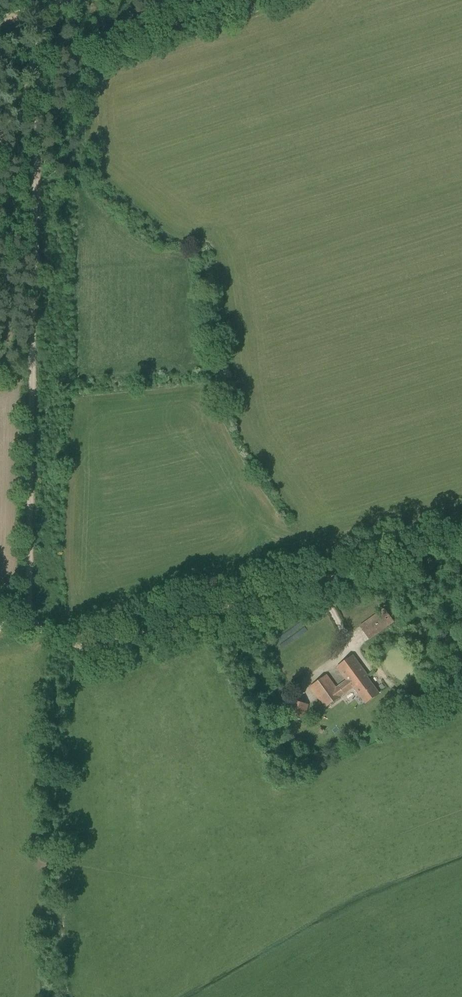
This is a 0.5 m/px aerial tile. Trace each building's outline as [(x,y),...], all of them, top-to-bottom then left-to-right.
[(384,609),(360,627),(370,640),(394,622),(384,609)] [(293,629),(278,638),(283,647),(308,631),(305,626),(296,633),(293,629)] [(309,687),(325,709),(341,697),(354,688),(365,704),(380,694),(368,678),(369,677),(353,655),(336,667),(346,680),(336,687),(327,674),(309,687)] [(287,716),(289,716),(286,723),(302,727),(305,718),(306,719),(309,704),(291,700),(287,716)]
